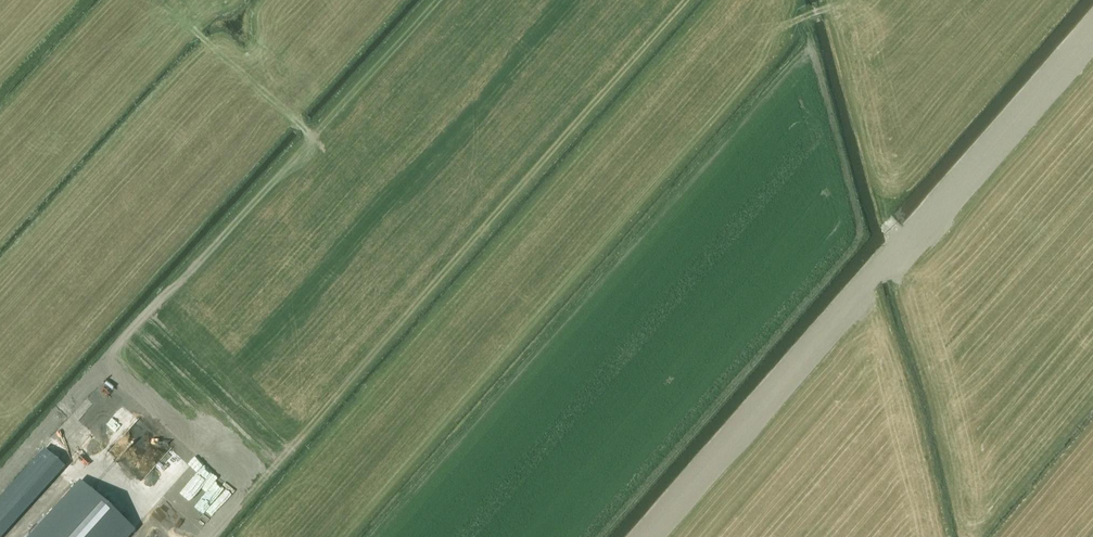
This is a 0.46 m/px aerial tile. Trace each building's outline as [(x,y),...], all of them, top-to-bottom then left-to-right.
[(61,466),(44,451),(0,500),(0,534),(61,466)] [(72,497),(35,536),(115,536),(72,497)]
